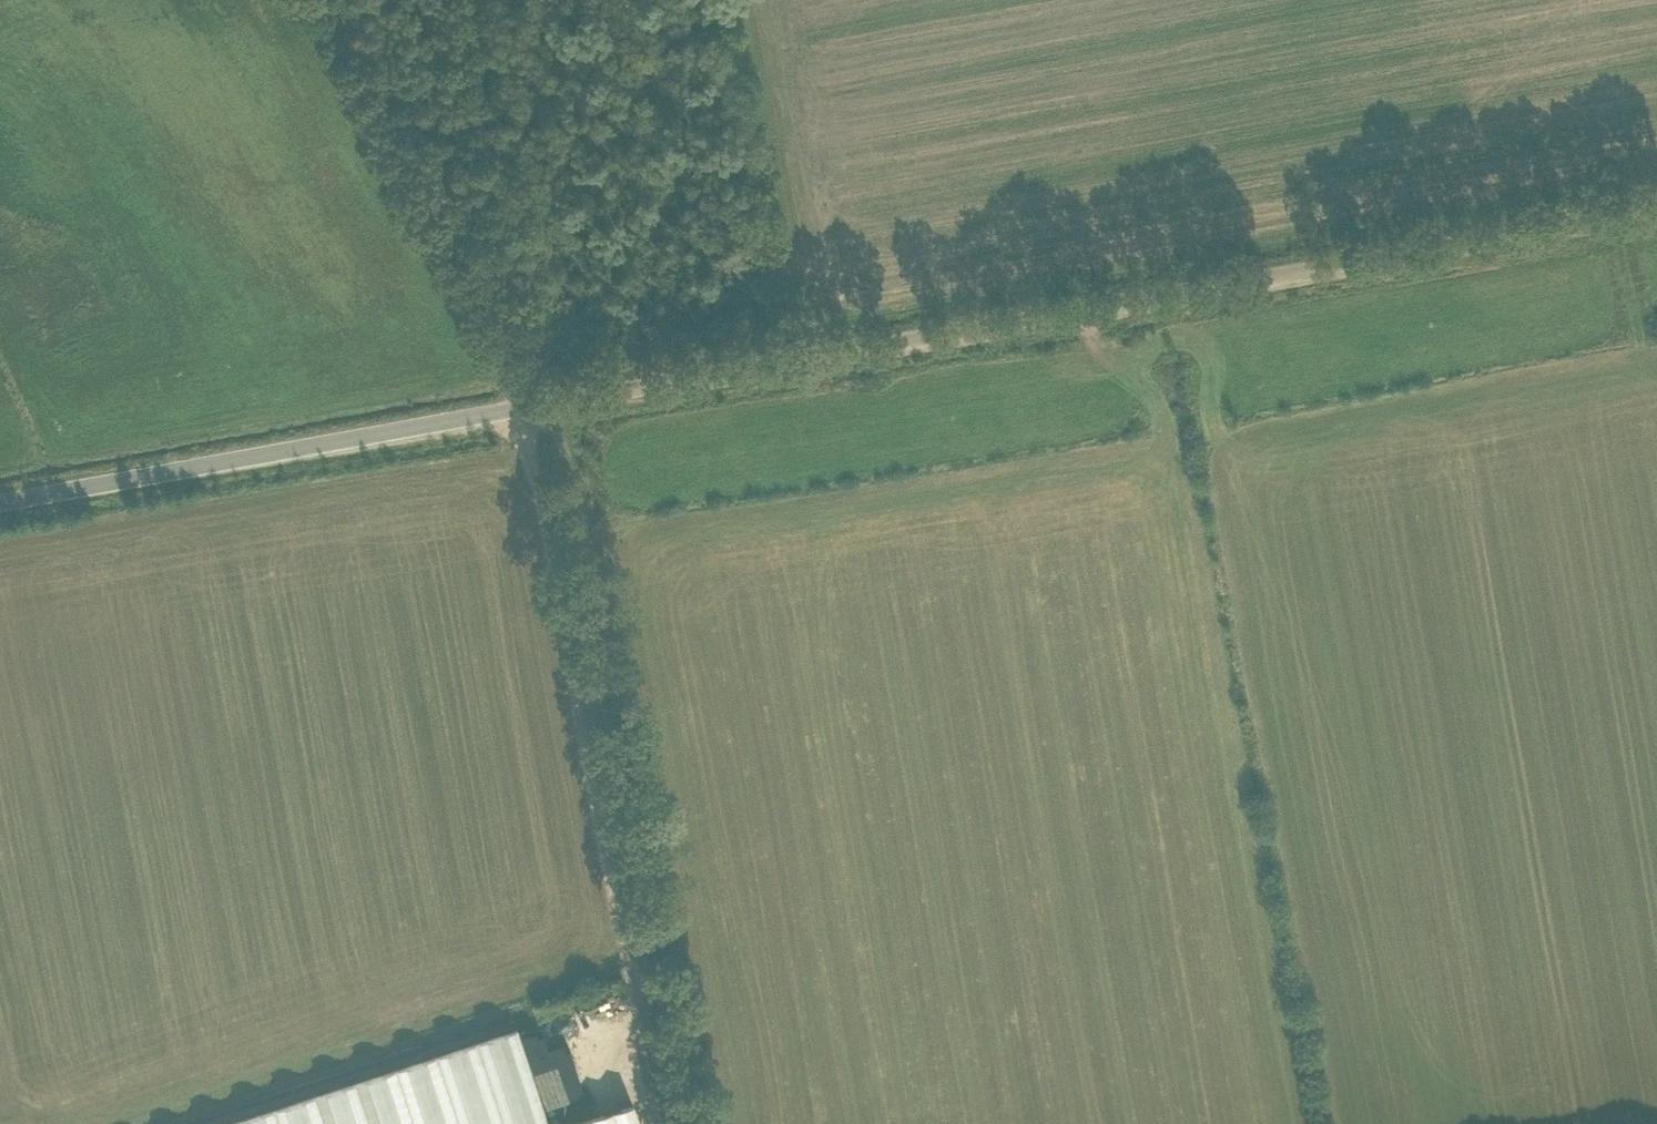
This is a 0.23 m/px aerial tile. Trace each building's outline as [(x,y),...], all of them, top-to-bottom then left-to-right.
[(241,1123),(545,1123),(516,1035),(241,1123)] [(640,1108),(591,1123),(645,1123),(640,1108)]
